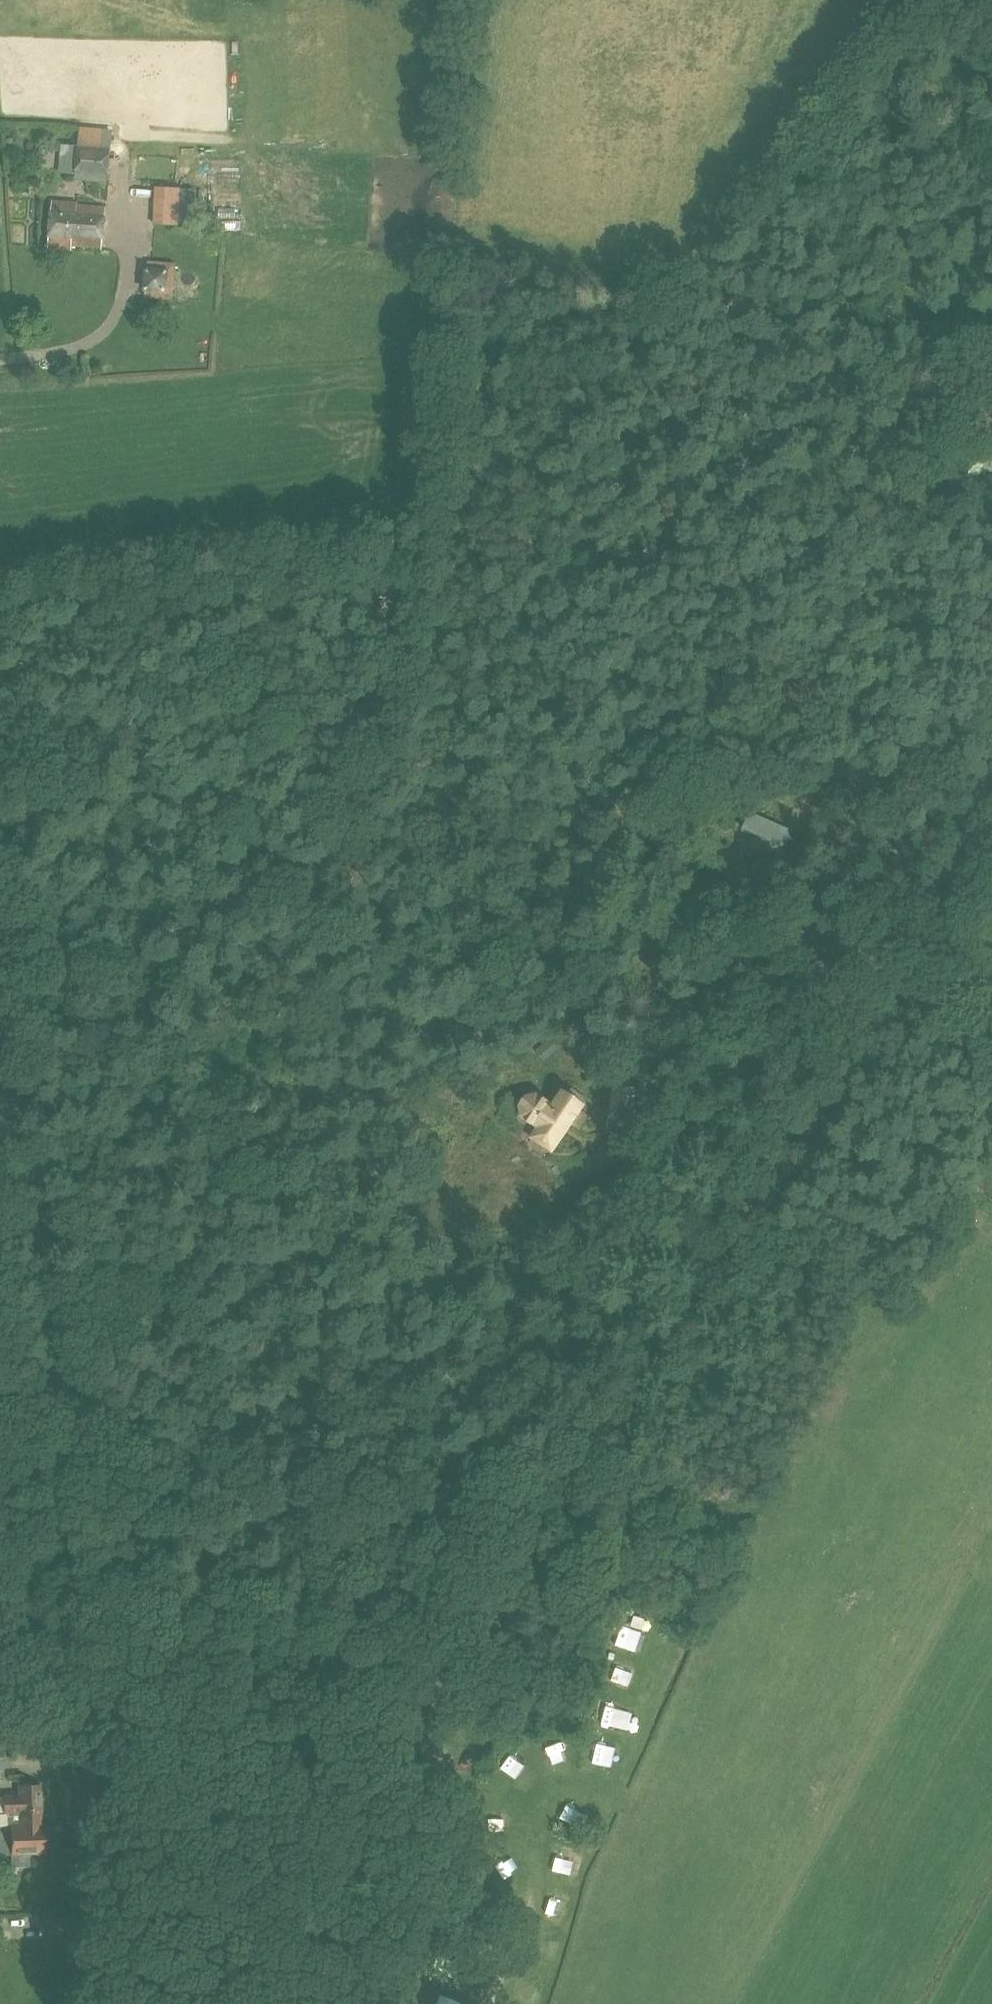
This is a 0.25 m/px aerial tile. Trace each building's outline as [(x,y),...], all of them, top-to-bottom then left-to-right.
[(75,180),(108,182),(113,127),(79,124),(75,180)] [(159,230),(179,230),(179,196),(160,195),(159,230)] [(49,247),(72,249),(72,245),(102,247),(105,206),(77,204),(77,201),(53,199),(49,247)] [(146,296),(172,297),(174,264),(149,262),(146,296)] [(749,811),(742,828),(784,846),(791,830),(749,811)] [(531,1134),(553,1149),(584,1104),(563,1090),(552,1106),(526,1088),(515,1104),(540,1121),(531,1134)] [(647,1626),(627,1636),(635,1650),(654,1640),(647,1626)] [(613,1672),(610,1688),(621,1690),(623,1674),(613,1672)] [(553,1752),(553,1776),(578,1777),(578,1752),(553,1752)] [(524,1773),(511,1784),(526,1802),(539,1791),(524,1773)] [(9,1811),(9,1827),(12,1827),(12,1825),(43,1825),(41,1784),(19,1785),(19,1794),(4,1795),(5,1812),(9,1811)] [(13,1865),(29,1865),(29,1852),(45,1852),(45,1825),(43,1825),(12,1825),(12,1827),(9,1827),(0,1827),(0,1854),(13,1853),(13,1865)] [(485,1887),(473,1896),(485,1914),(498,1906),(485,1887)] [(553,1910),(544,1923),(558,1933),(567,1919),(553,1910)] [(461,1979),(467,1966),(445,1956),(439,1970),(461,1979)]
